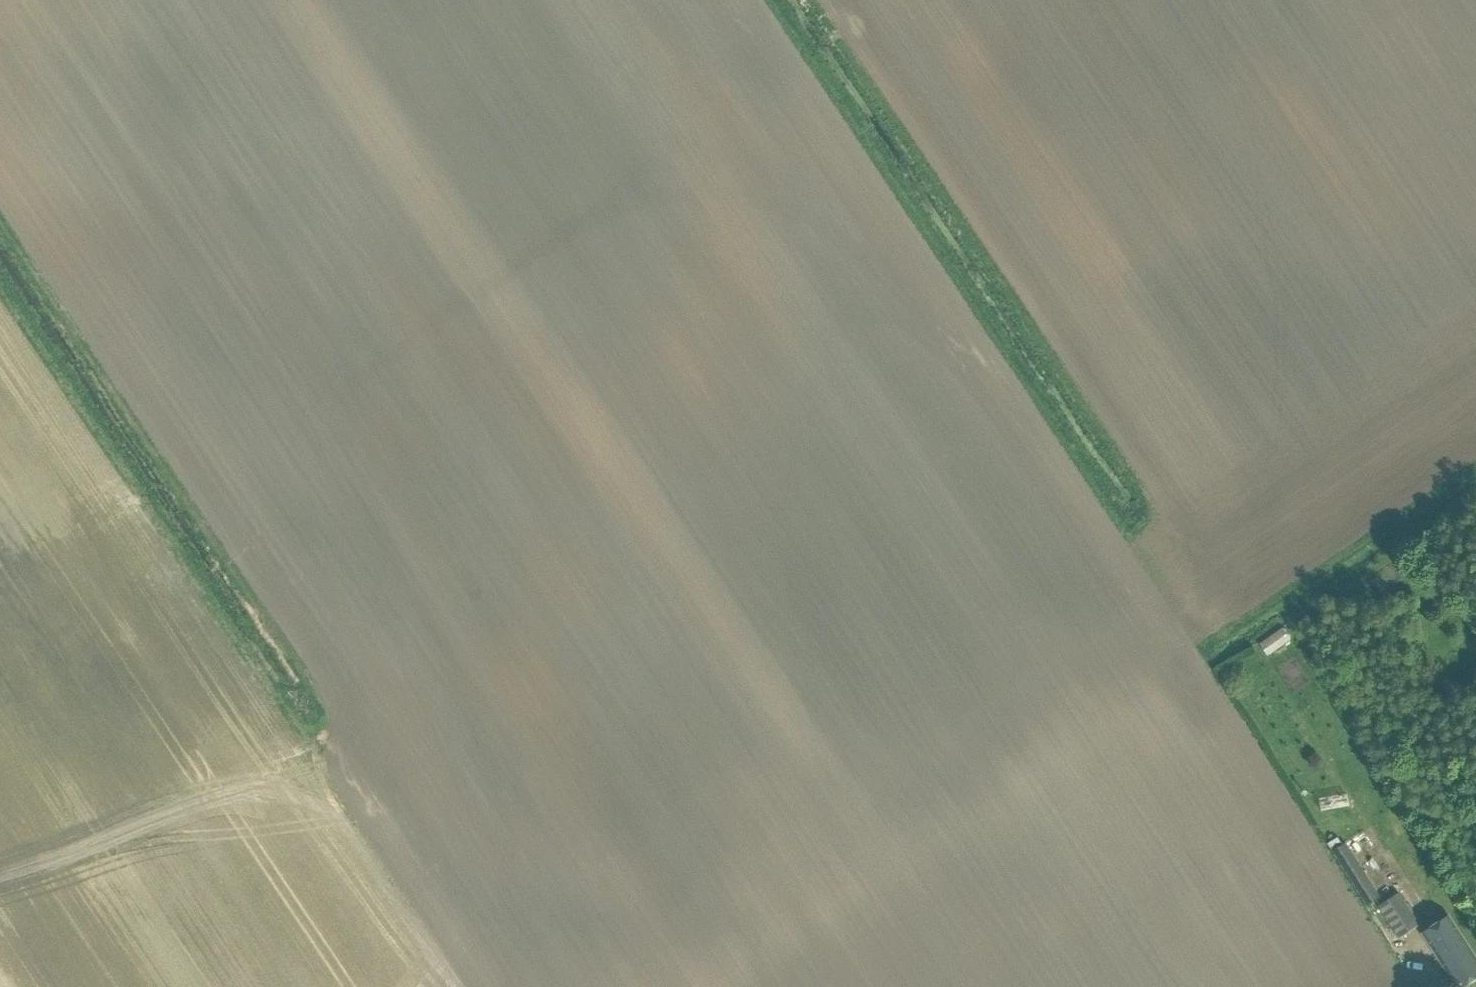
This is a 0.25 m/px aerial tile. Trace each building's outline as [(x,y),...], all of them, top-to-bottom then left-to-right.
[(1280,627),(1258,641),(1265,652),(1287,639),(1280,627)] [(1332,849),(1366,904),(1381,895),(1346,840),(1332,849)] [(1419,923),(1399,890),(1378,904),(1399,936),(1419,923)] [(1475,976),(1475,957),(1450,916),(1423,934),(1457,986),(1458,986),(1475,976)]
